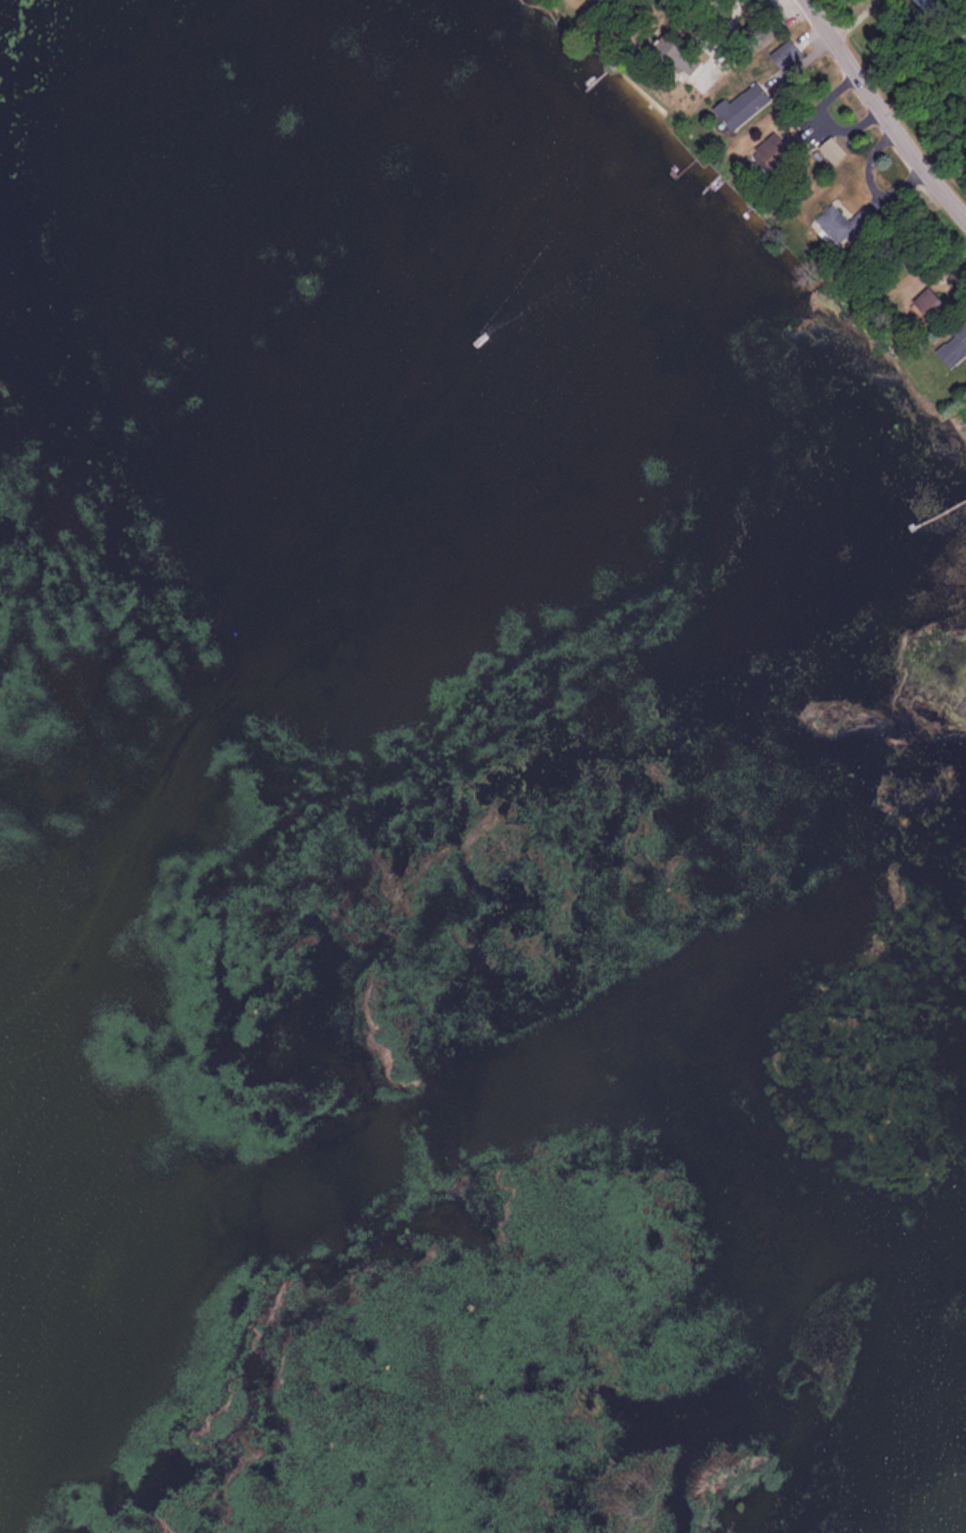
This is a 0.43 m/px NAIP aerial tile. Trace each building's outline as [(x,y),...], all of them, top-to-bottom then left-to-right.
[(768,54),(782,70),(800,54),(786,38),(768,54)] [(717,110),(730,129),(770,100),(757,81),(717,110)] [(817,145),(832,164),(844,153),(830,135),(817,145)] [(834,248),(855,236),(836,202),(815,215),(834,248)] [(944,305),(927,286),(908,302),(926,322),(944,305)] [(950,368),(965,352),(965,322),(964,320),(933,351),(950,368)]
